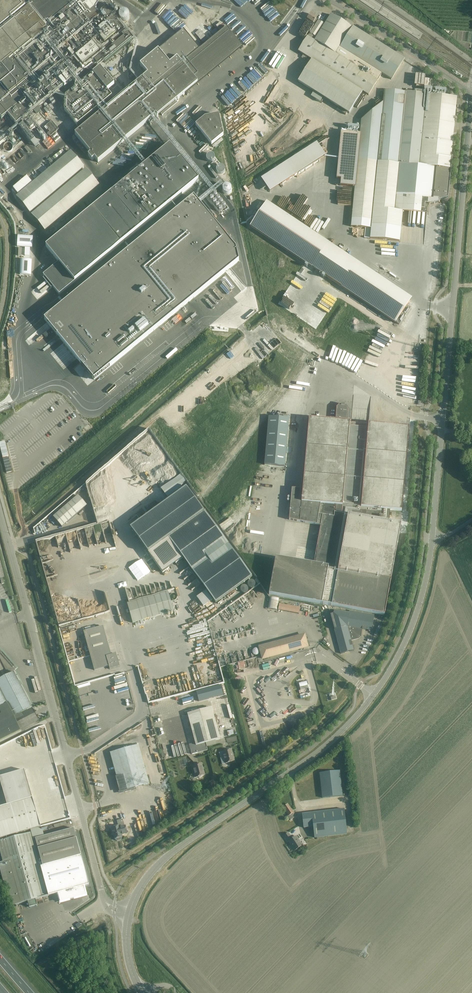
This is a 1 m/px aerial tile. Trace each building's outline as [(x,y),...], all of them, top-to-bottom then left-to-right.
[(34,0),(20,0),(30,12),(0,36),(0,67),(10,80),(63,36),(34,0)] [(30,12),(20,0),(0,0),(0,36),(30,12)] [(83,19),(69,2),(71,0),(34,0),(63,36),(83,19)] [(69,2),(83,19),(86,23),(98,13),(95,9),(97,8),(96,7),(98,4),(98,0),(83,0),(81,1),(80,0),(71,0),(69,2)] [(10,80),(35,110),(36,109),(105,52),(129,33),(126,30),(107,6),(98,13),(86,23),(83,19),(63,36),(10,80)] [(298,52),(312,60),(298,81),(349,113),(363,92),(369,95),(382,74),(391,80),(404,59),(352,26),(351,27),(331,14),(329,18),(325,16),(322,22),(319,20),(318,21),(316,19),(317,18),(310,14),(307,19),(313,23),(311,25),(314,27),(298,52)] [(237,40),(226,27),(149,90),(141,80),(128,91),(75,135),(90,154),(88,156),(91,161),(94,159),(97,163),(153,117),(155,115),(157,117),(185,94),(186,95),(243,47),(237,40)] [(7,114),(16,125),(20,123),(35,110),(10,80),(0,67),(0,117),(1,119),(7,114)] [(77,125),(112,96),(107,90),(114,84),(100,67),(93,73),(66,96),(64,110),(77,125)] [(416,75),(415,85),(429,87),(430,79),(425,79),(425,76),(416,75)] [(342,133),(340,153),(351,154),(352,144),(359,145),(351,226),(365,228),(371,228),(370,238),(400,241),(403,211),(406,212),(410,212),(415,213),(419,213),(424,213),(427,214),(428,205),(429,205),(440,202),(439,200),(442,199),(449,198),(453,145),(456,112),(457,109),(457,107),(457,105),(458,97),(385,90),(384,102),(361,120),(361,123),(358,123),(357,135),(342,133)] [(205,117),(196,125),(212,145),(223,135),(219,114),(205,117)] [(325,114),(304,129),(308,134),(320,125),(319,125),(329,119),(325,114)] [(52,121),(44,128),(46,130),(48,129),(51,131),(48,133),(48,134),(51,137),(59,129),(52,121)] [(59,262),(43,275),(45,277),(53,287),(59,294),(199,180),(195,176),(170,145),(46,247),(59,262)] [(30,212),(84,167),(70,151),(33,183),(21,193),(17,196),(30,212)] [(205,156),(205,158),(206,159),(207,160),(209,161),(210,161),(212,161),(213,160),(214,158),(215,157),(215,155),(214,154),(213,152),(211,152),(210,151),(208,152),(206,153),(205,154),(205,156)] [(43,164),(46,167),(54,161),(51,158),(43,164)] [(3,159),(0,162),(0,164),(7,172),(11,169),(3,159)] [(215,167),(215,168),(216,170),(217,171),(219,172),(221,172),(222,172),(224,171),(225,169),(225,168),(225,166),(224,164),(223,163),(221,162),(220,162),(218,163),(217,164),(216,165),(215,167)] [(274,171),(283,184),(295,176),(286,163),(274,171)] [(45,230),(99,185),(85,169),(32,214),(45,230)] [(15,187),(21,193),(33,183),(28,176),(15,187)] [(222,189),(222,191),(223,192),(224,193),(226,194),(227,194),(229,194),(230,193),(231,192),(232,190),(232,188),(231,187),(230,185),(228,185),(227,184),(225,185),(224,186),(223,187),(222,189)] [(193,199),(46,322),(95,381),(242,257),(195,201),(193,199)] [(251,226),(312,267),(329,242),(267,201),(256,217),(253,215),(252,216),(250,220),(253,222),(251,226)] [(33,236),(17,235),(16,247),(32,248),(33,236)] [(358,261),(329,242),(312,267),(341,286),(355,265),(358,261)] [(32,260),(20,259),(19,276),(31,276),(32,260)] [(355,265),(341,286),(399,325),(405,316),(401,314),(410,301),(355,265)] [(299,286),(279,319),(293,327),(313,294),(314,295),(317,289),(315,288),(317,284),(319,286),(322,281),(320,280),(322,277),(311,270),(301,287),(299,286)] [(289,520),(321,525),(314,565),(276,558),(269,595),(385,616),(401,524),(389,522),(390,510),(402,511),(409,427),(368,424),(350,423),(350,422),(348,422),(349,408),(346,406),(339,405),(337,407),(336,421),(309,418),(303,489),(292,489),(289,520)] [(268,417),(264,465),(284,467),(289,419),(268,417)] [(189,486),(130,528),(163,573),(183,558),(216,603),(252,577),(205,512),(197,500),(198,499),(189,486)] [(78,496),(53,517),(62,527),(80,511),(89,509),(86,498),(82,499),(78,496)] [(127,564),(138,554),(136,551),(125,561),(127,564)] [(133,623),(174,612),(168,592),(127,603),(133,623)] [(268,608),(277,610),(279,599),(270,598),(268,608)] [(329,610),(341,654),(353,650),(351,641),(359,639),(360,637),(362,629),(372,631),(374,618),(329,610)] [(103,626),(84,632),(95,670),(109,666),(110,669),(120,666),(116,654),(111,655),(103,626)] [(304,635),(260,647),(263,659),(307,647),(304,635)] [(22,730),(21,729),(39,720),(32,707),(14,672),(0,679),(0,741),(22,730)] [(304,682),(299,683),(300,687),(301,690),(308,688),(308,685),(307,681),(304,682)] [(212,707),(188,714),(195,743),(189,745),(192,754),(208,750),(206,743),(220,739),(212,707)] [(31,728),(35,743),(44,741),(40,725),(31,728)] [(131,791),(131,789),(149,784),(139,745),(110,753),(117,777),(115,777),(118,788),(119,788),(120,793),(125,791),(125,792),(131,791)] [(234,761),(231,749),(223,752),(226,763),(234,761)] [(201,764),(193,766),(196,777),(198,777),(199,778),(202,777),(202,776),(204,775),(201,764)] [(32,797),(25,771),(0,778),(0,780),(7,804),(32,797)] [(323,798),(343,796),(340,771),(320,773),(323,798)] [(112,828),(120,840),(168,807),(155,789),(137,801),(142,807),(112,828)] [(32,798),(0,807),(0,839),(31,830),(41,827),(32,798)] [(68,811),(66,803),(54,805),(56,814),(68,811)] [(283,808),(288,815),(288,816),(291,820),(294,818),(292,814),(294,813),(288,804),(283,808)] [(52,806),(45,808),(47,816),(54,814),(52,806)] [(107,809),(108,817),(117,816),(116,809),(107,809)] [(304,828),(314,827),(315,838),(347,834),(346,822),(344,810),(302,815),(304,828)] [(0,841),(0,846),(15,904),(48,896),(48,897),(57,895),(59,904),(87,897),(84,888),(89,886),(74,829),(43,837),(41,828),(37,829),(31,830),(32,833),(0,841)] [(295,851),(302,846),(298,840),(299,839),(296,836),(292,839),(289,833),(284,837),(288,842),(289,841),(295,851)]
